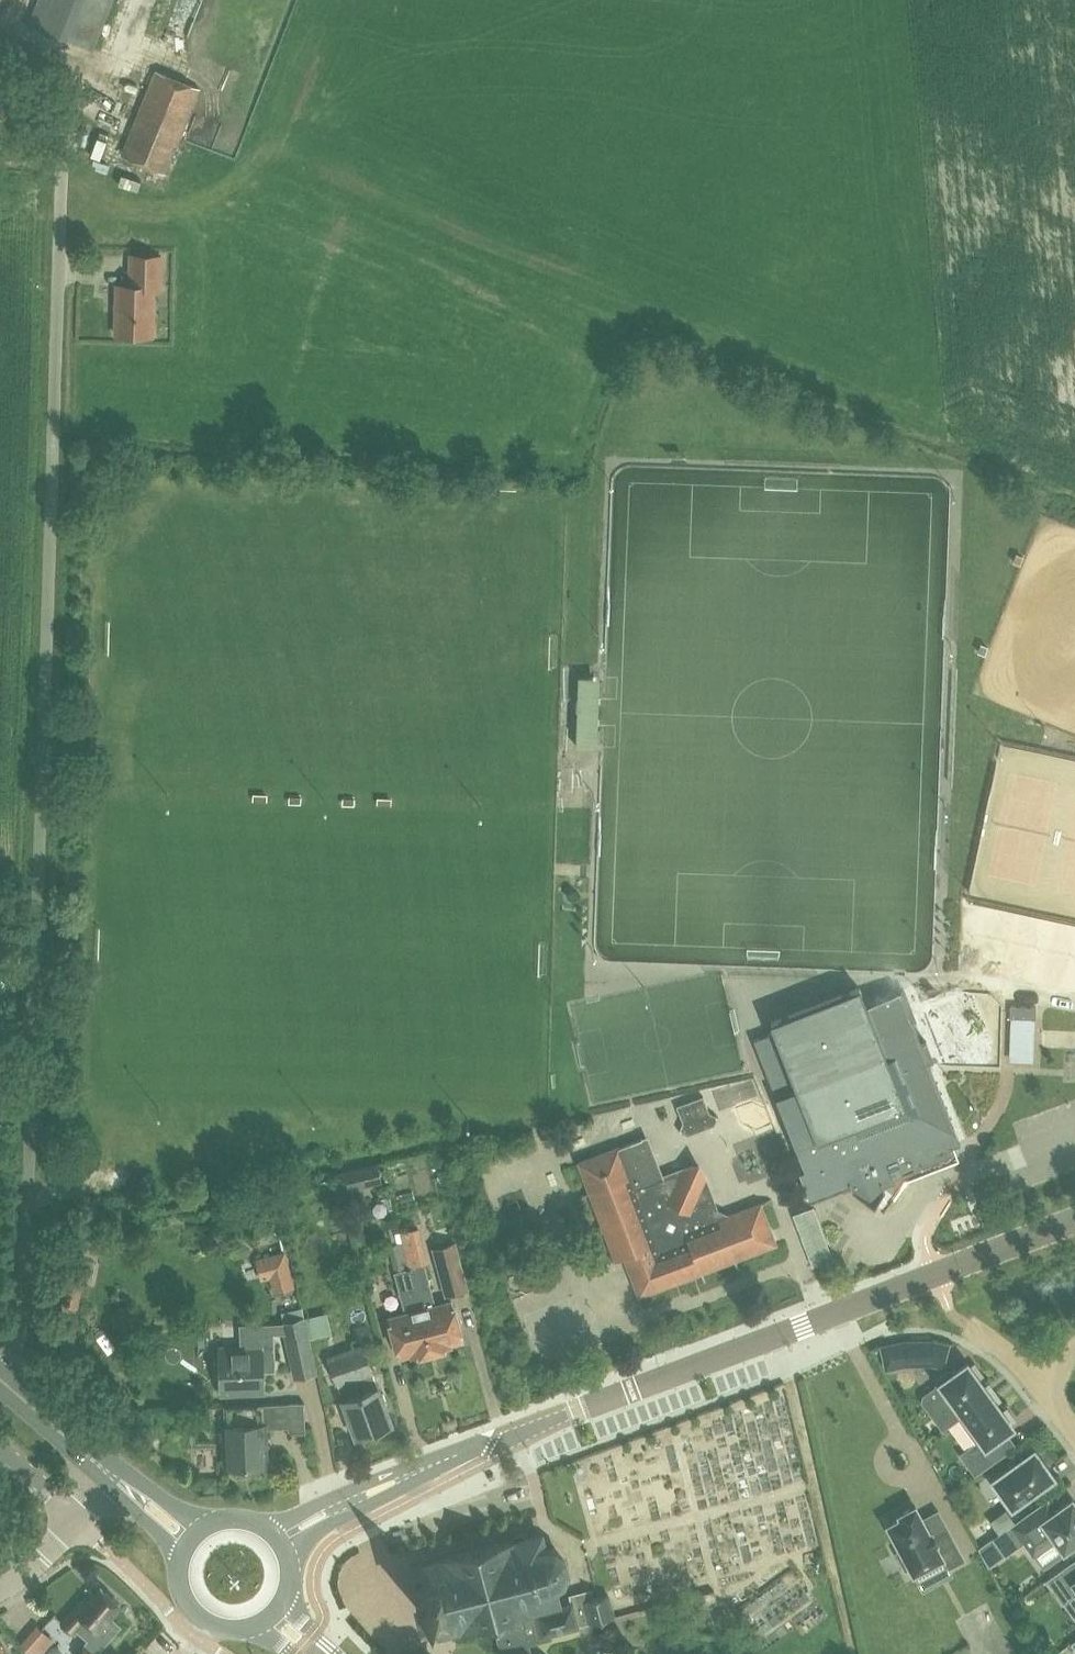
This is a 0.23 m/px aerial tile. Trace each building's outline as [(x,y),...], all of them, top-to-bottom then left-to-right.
[(29,21),(92,46),(111,0),(37,0),(29,21)] [(200,88),(156,70),(122,155),(165,173),(200,88)] [(9,72),(0,85),(0,90),(8,95),(20,79),(9,72)] [(162,256),(131,255),(130,285),(118,285),(116,334),(153,335),(154,287),(161,287),(162,256)] [(1007,742),(986,874),(1010,878),(1017,839),(997,836),(999,822),(1015,824),(1017,809),(1013,808),(1016,789),(1030,791),(1036,758),(1057,761),(1059,751),(1007,742)] [(916,1167),(914,1160),(913,1159),(959,1141),(901,991),(867,1004),(860,987),(771,1022),(775,1031),(754,1039),(764,1065),(805,1168),(800,1171),(811,1201),(851,1185),(853,1189),(886,1211),(916,1167)] [(1042,1061),(1043,1016),(1019,1016),(1018,1060),(1042,1061)] [(688,1134),(705,1129),(715,1124),(718,1116),(710,1112),(704,1094),(693,1099),(699,1116),(683,1122),(680,1131),(688,1134)] [(647,1293),(776,1245),(761,1204),(721,1219),(702,1170),(694,1166),(664,1177),(651,1142),(643,1139),(621,1147),(580,1162),(616,1258),(617,1260),(625,1257),(631,1271),(637,1289),(647,1293)] [(360,1186),(381,1181),(382,1181),(378,1164),(338,1173),(344,1199),(362,1195),(360,1186)] [(824,1206),(803,1212),(818,1265),(839,1259),(824,1206)] [(410,1268),(403,1242),(394,1245),(396,1253),(393,1254),(398,1271),(395,1272),(406,1314),(389,1318),(399,1355),(412,1352),(414,1357),(432,1352),(410,1268)] [(462,1267),(456,1242),(433,1248),(440,1272),(445,1294),(467,1289),(462,1267)] [(425,1264),(410,1268),(432,1352),(451,1347),(450,1342),(463,1338),(453,1301),(436,1306),(425,1264)] [(294,1287),(290,1270),(271,1275),(275,1292),(294,1287)] [(317,1373),(312,1349),(304,1317),(283,1322),(290,1354),(295,1378),(317,1373)] [(242,1348),(220,1349),(220,1357),(217,1359),(217,1372),(221,1374),(222,1393),(264,1391),(263,1371),(276,1370),(274,1332),(241,1334),(242,1348)] [(908,1361),(932,1360),(947,1362),(950,1343),(934,1340),(906,1341),(890,1344),(882,1346),(885,1365),(908,1361)] [(392,1424),(363,1344),(328,1357),(357,1436),(392,1424)] [(952,1422),(959,1417),(991,1394),(979,1377),(983,1374),(975,1363),(971,1366),(968,1362),(952,1374),(949,1370),(940,1377),(938,1388),(943,1396),(947,1393),(955,1404),(949,1408),(948,1417),(952,1422)] [(725,1379),(707,1379),(708,1400),(726,1399),(725,1379)] [(1003,1411),(991,1394),(959,1417),(971,1434),(974,1431),(983,1443),(963,1457),(976,1475),(999,1458),(991,1447),(1003,1438),(1001,1436),(1014,1426),(1011,1422),(1015,1419),(1007,1408),(1003,1411)] [(306,1432),(305,1402),(304,1402),(287,1403),(289,1433),(306,1432)] [(226,1447),(227,1467),(252,1466),(254,1469),(264,1468),(265,1465),(267,1465),(267,1458),(265,1425),(273,1424),(272,1404),(231,1406),(232,1425),(224,1425),(225,1447),(226,1447)] [(1055,1477),(1035,1449),(992,1479),(1012,1507),(1055,1477)] [(1005,1555),(1006,1556),(1026,1541),(1024,1538),(1028,1535),(1039,1550),(1055,1538),(1063,1549),(1062,1549),(1064,1551),(1074,1544),(1074,1501),(1073,1498),(1071,1499),(1071,1500),(1042,1520),(1043,1521),(1033,1529),(1024,1515),(979,1548),(989,1566),(1005,1555)] [(941,1529),(939,1530),(925,1503),(909,1511),(910,1514),(897,1521),(910,1547),(906,1549),(914,1566),(919,1563),(922,1570),(950,1556),(955,1566),(973,1557),(957,1526),(943,1533),(941,1529)] [(391,1534),(394,1539),(401,1535),(399,1530),(391,1534)] [(533,1652),(531,1645),(554,1639),(552,1633),(578,1626),(578,1627),(593,1623),(593,1622),(615,1617),(609,1595),(587,1600),(572,1604),(559,1608),(558,1605),(560,1604),(556,1587),(562,1583),(567,1578),(569,1571),(568,1564),(565,1557),(560,1553),(553,1550),(546,1550),(542,1533),(539,1534),(540,1535),(527,1538),(526,1534),(525,1535),(524,1534),(512,1537),(512,1539),(498,1543),(497,1540),(495,1540),(495,1544),(463,1552),(462,1549),(460,1550),(461,1553),(445,1557),(446,1559),(435,1562),(435,1559),(432,1560),(433,1562),(422,1565),(421,1563),(419,1564),(419,1566),(410,1569),(422,1614),(427,1613),(428,1618),(433,1619),(437,1635),(440,1635),(439,1634),(451,1631),(451,1633),(454,1632),(453,1630),(463,1627),(464,1630),(480,1626),(480,1629),(482,1628),(483,1630),(495,1627),(502,1653),(531,1653),(533,1652)] [(1072,1561),(1046,1580),(1064,1604),(1074,1595),(1074,1565),(1072,1561)] [(78,1630),(100,1649),(121,1625),(111,1617),(121,1605),(101,1587),(88,1601),(84,1597),(62,1622),(75,1633),(78,1630)] [(28,1638),(22,1644),(33,1653),(39,1653),(42,1651),(28,1638)] [(88,1640),(76,1653),(103,1653),(88,1640)]
